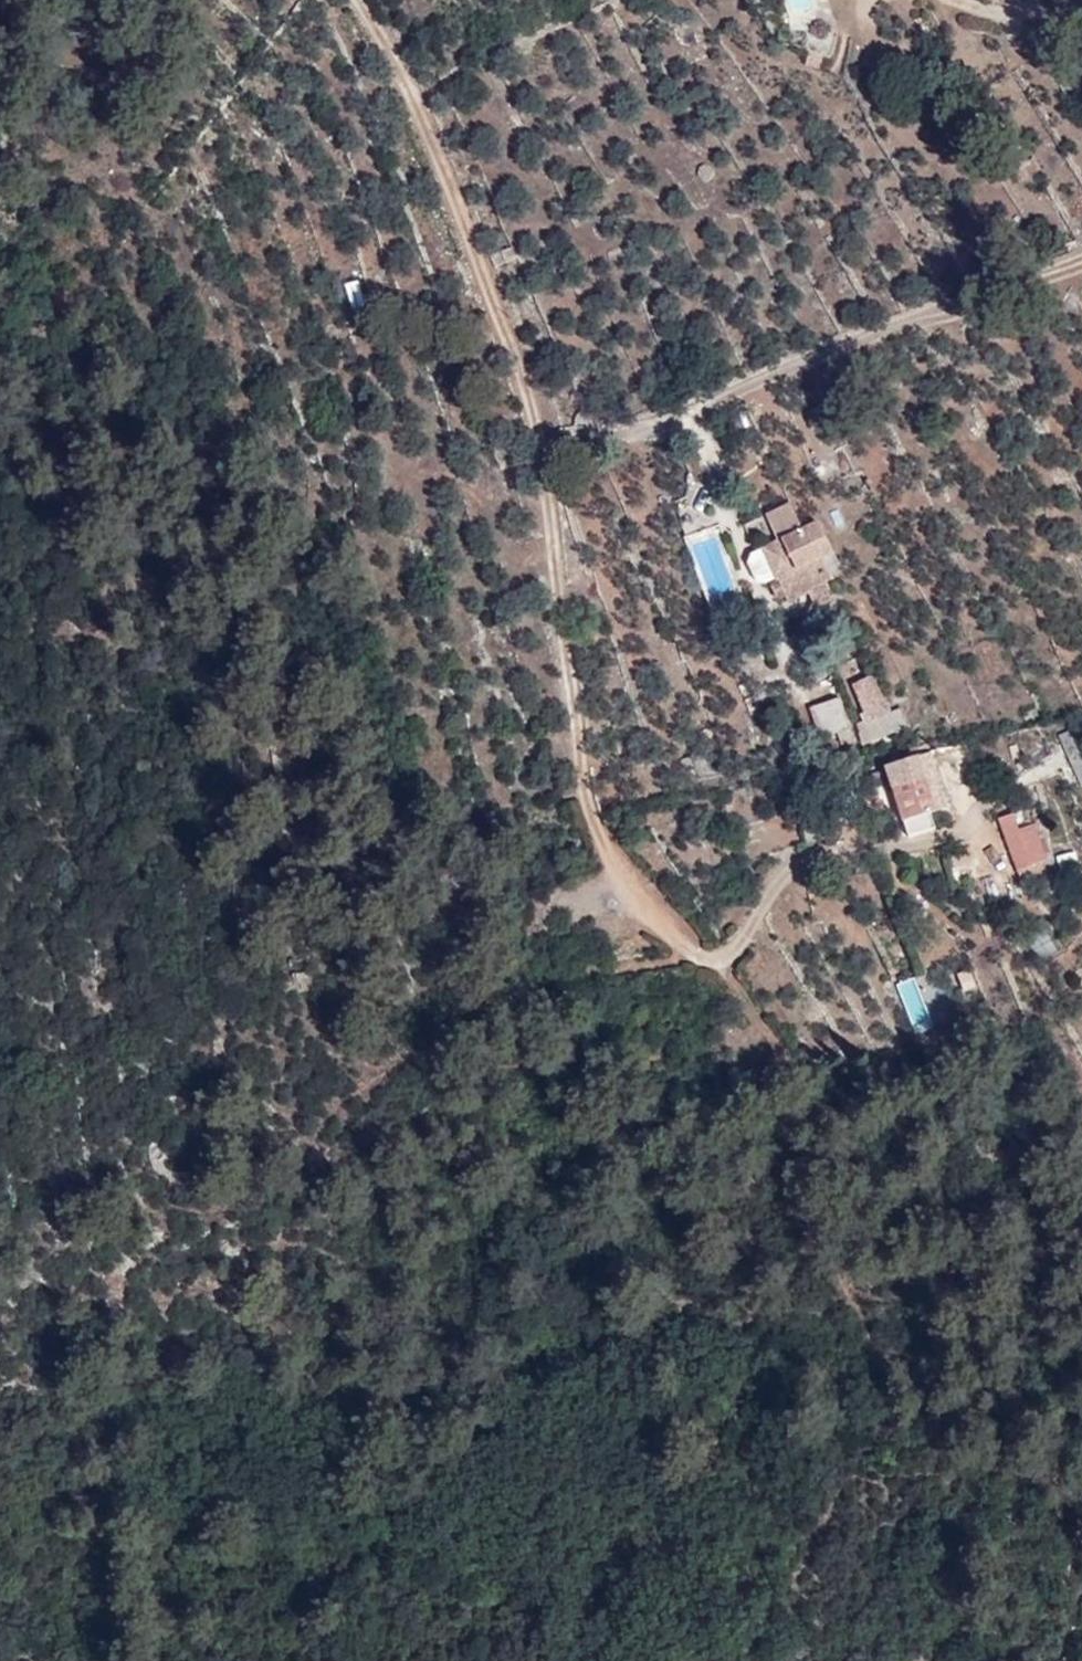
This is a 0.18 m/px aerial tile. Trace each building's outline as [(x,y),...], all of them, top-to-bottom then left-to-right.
[(813,565),(787,575),(794,596),(822,588),(813,565)] [(877,667),(848,679),(873,739),(902,726),(877,667)] [(811,702),(821,732),(853,721),(843,691),(811,702)] [(910,782),(879,791),(889,825),(922,817),(910,782)] [(803,816),(786,820),(790,833),(806,830),(803,816)] [(1005,820),(989,824),(1002,879),(1019,875),(1005,820)] [(915,1028),(960,1016),(947,966),(902,978),(915,1028)]
